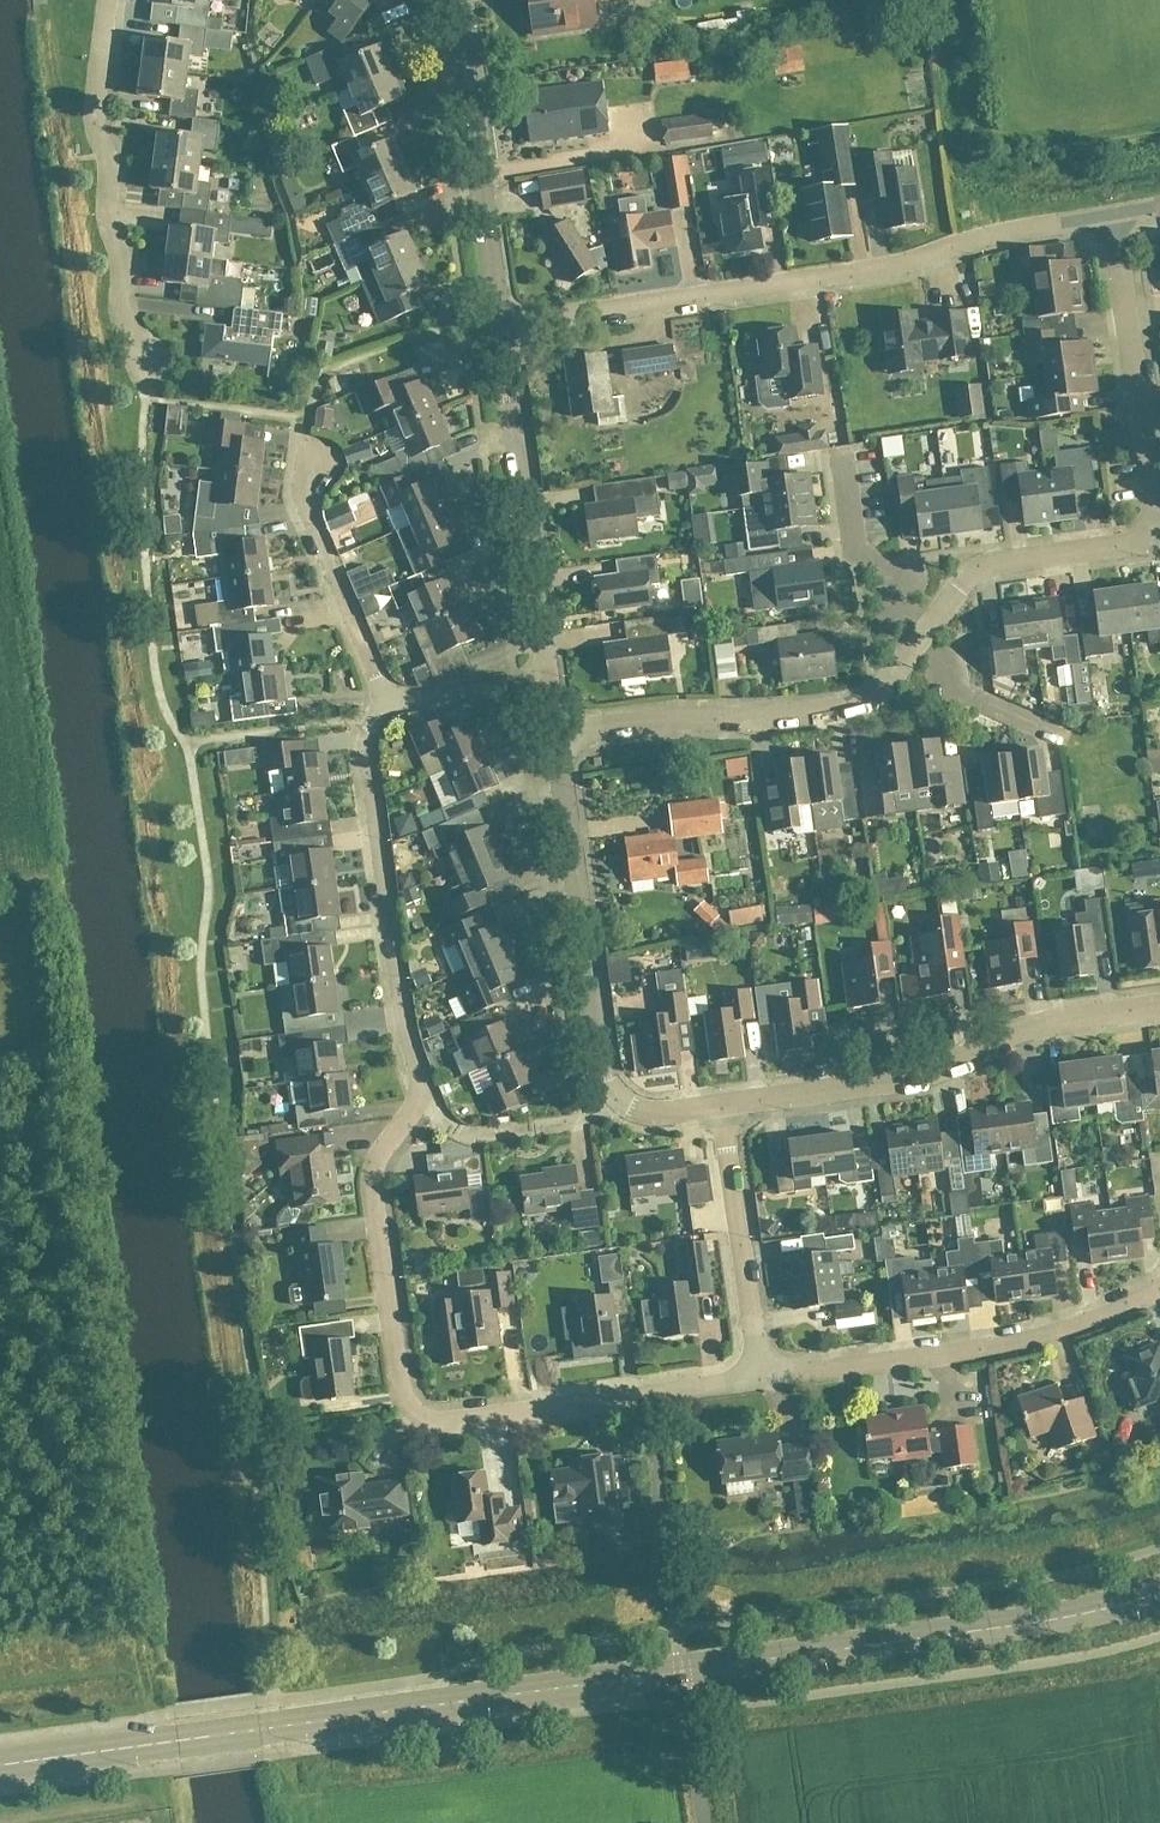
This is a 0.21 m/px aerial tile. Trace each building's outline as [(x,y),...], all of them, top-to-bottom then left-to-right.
[(145,1),(146,4),(149,5),(149,8),(176,10),(174,27),(179,28),(205,31),(209,2),(195,0),(145,0),(145,1)] [(342,45),(342,44),(372,4),(367,0),(334,0),(338,3),(329,15),(338,22),(329,34),(341,43),(341,44),(341,45),(342,45)] [(535,24),(532,24),(533,36),(538,35),(537,32),(556,29),(556,32),(594,27),(590,0),(528,0),(529,7),(532,7),(535,24)] [(721,23),(697,26),(700,46),(724,41),(721,23)] [(145,42),(141,70),(185,75),(187,59),(202,61),(205,31),(179,28),(177,46),(145,42)] [(386,51),(380,51),(379,48),(349,61),(342,45),(341,45),(318,55),(330,83),(344,77),(350,92),(390,75),(389,72),(393,68),(386,51)] [(799,46),(770,51),(775,77),(803,72),(799,46)] [(659,69),(660,86),(693,83),(692,67),(659,69)] [(169,118),(192,121),(194,121),(198,93),(183,91),(185,75),(141,70),(137,98),(170,102),(169,118)] [(347,123),(353,139),(356,138),(377,130),(370,114),(402,101),(401,99),(404,94),(397,78),(391,77),(390,75),(350,92),(356,107),(343,113),(347,123)] [(522,94),(525,118),(529,143),(606,132),(600,83),(522,94)] [(709,115),(660,122),(663,145),(711,139),(709,115)] [(154,163),(198,168),(200,152),(215,154),(218,124),(194,121),(192,121),(191,138),(158,134),(154,163)] [(825,173),(852,169),(846,128),(818,132),(825,173)] [(363,184),(403,167),(393,142),(363,155),(356,138),(353,139),(331,148),(343,175),(357,169),(363,184)] [(762,146),(739,150),(742,168),(765,165),(762,146)] [(890,154),(858,159),(864,202),(882,199),(887,230),(923,225),(914,170),(893,173),(890,154)] [(660,160),(669,212),(688,209),(683,177),(689,176),(685,156),(660,160)] [(182,211),(204,214),(207,214),(211,186),(196,185),(198,168),(154,163),(151,190),(183,193),(182,211)] [(351,240),(369,232),(391,223),(385,207),(415,194),(403,167),(363,184),(369,200),(356,205),(359,213),(345,218),(344,222),(351,240)] [(855,185),(852,169),(825,173),(828,188),(805,192),(813,242),(850,236),(842,187),(855,185)] [(740,200),(714,205),(716,221),(721,224),(726,256),(762,250),(759,228),(776,226),(767,170),(736,175),(740,200)] [(585,203),(580,174),(539,180),(543,209),(585,203)] [(520,201),(536,201),(536,186),(520,187),(520,201)] [(211,261),(211,259),(212,246),(227,247),(228,243),(231,217),(207,214),(204,214),(202,231),(170,227),(166,255),(211,261)] [(646,248),(672,244),(668,214),(646,218),(646,216),(610,222),(618,273),(650,268),(646,248)] [(595,267),(567,221),(541,238),(569,284),(595,267)] [(376,247),(369,232),(351,240),(344,242),(362,284),(375,278),(417,261),(406,235),(376,247)] [(1007,252),(1007,253),(1009,272),(1015,271),(1016,282),(1032,280),(1034,295),(1082,288),(1078,263),(1043,268),(1040,247),(1007,252)] [(225,263),(211,261),(166,255),(163,283),(196,287),(194,304),(240,310),(242,288),(236,282),(223,280),(225,263)] [(417,261),(375,278),(362,284),(361,284),(380,326),(418,310),(411,294),(428,287),(417,261)] [(358,287),(320,304),(328,321),(366,304),(358,287)] [(1085,314),(1082,288),(1034,295),(1036,308),(1022,310),(1023,321),(1020,321),(1022,336),(1021,336),(1022,338),(1050,334),(1048,319),(1085,314)] [(302,317),(316,319),(317,319),(319,302),(304,300),(302,317)] [(282,315),(252,312),(235,310),(233,328),(206,325),(202,360),(270,367),(273,339),(280,340),(282,315)] [(915,314),(882,318),(889,376),(923,371),(922,363),(941,360),(941,362),(969,358),(963,314),(935,318),(936,323),(917,326),(915,314)] [(786,401),(821,396),(815,348),(797,351),(794,330),(759,335),(765,380),(756,382),(759,403),(768,410),(787,408),(786,401)] [(1052,348),(1050,334),(1022,338),(1026,367),(1044,364),(1046,376),(1093,369),(1089,343),(1052,348)] [(332,360),(335,346),(319,343),(316,357),(332,360)] [(670,347),(622,354),(626,378),(673,371),(670,347)] [(622,398),(611,399),(608,380),(607,380),(604,357),(569,362),(572,385),(567,385),(572,418),(595,415),(597,427),(625,423),(622,398)] [(1097,395),(1093,369),(1046,376),(1047,387),(1032,389),(1034,403),(1028,404),(1030,421),(1082,414),(1080,397),(1097,395)] [(388,407),(398,429),(437,413),(424,382),(399,392),(393,377),(354,394),(363,417),(388,407)] [(955,391),(959,419),(983,416),(979,387),(955,391)] [(166,419),(185,421),(186,410),(167,408),(166,419)] [(316,409),(313,428),(329,431),(332,411),(316,409)] [(404,479),(420,472),(430,468),(425,454),(450,444),(437,413),(398,429),(407,451),(395,456),(398,464),(404,479)] [(219,449),(216,472),(259,477),(263,444),(237,441),(239,426),(210,423),(208,447),(219,449)] [(810,430),(797,432),(800,452),(828,448),(826,435),(811,437),(810,430)] [(1056,473),(1044,475),(1050,523),(1077,520),(1072,489),(1094,486),(1089,450),(1053,455),(1056,473)] [(1024,527),(1050,523),(1044,475),(1029,477),(1027,464),(1000,468),(1005,504),(1021,502),(1024,527)] [(742,497),(744,511),(763,509),(811,502),(807,477),(765,483),(763,466),(724,472),(728,499),(742,497)] [(960,479),(943,481),(950,537),(981,533),(979,512),(993,510),(988,470),(959,473),(960,479)] [(226,532),(227,522),(229,507),(256,510),(259,477),(216,472),(214,495),(201,494),(198,519),(208,520),(206,534),(207,534),(226,532)] [(420,472),(404,479),(381,489),(390,512),(402,507),(411,528),(450,511),(437,480),(425,485),(420,472)] [(687,489),(687,486),(685,472),(665,475),(667,493),(687,489)] [(920,541),(950,537),(943,481),(927,484),(926,478),(897,482),(902,522),(917,520),(920,541)] [(584,509),(589,543),(637,536),(634,521),(659,518),(654,480),(616,485),(618,504),(584,509)] [(357,516),(376,510),(371,495),(353,501),(357,516)] [(763,509),(744,511),(750,553),(778,549),(776,533),(814,528),(811,502),(763,509)] [(463,542),(450,511),(411,528),(400,532),(408,554),(417,577),(420,576),(444,566),(439,553),(463,542)] [(223,558),(226,580),(268,574),(263,541),(246,543),(244,529),(226,532),(207,534),(211,559),(223,558)] [(820,566),(788,571),(786,554),(723,563),(725,578),(755,574),(760,612),(825,603),(820,566)] [(651,607),(648,588),(659,587),(657,572),(655,557),(623,561),(625,576),(594,580),(599,614),(651,607)] [(217,605),(220,629),(241,626),(255,624),(253,610),(272,607),(268,574),(226,580),(229,604),(217,605)] [(420,576),(417,577),(387,590),(397,613),(408,608),(418,631),(424,627),(424,626),(458,613),(457,612),(444,581),(426,589),(420,576)] [(1124,592),(1130,635),(1147,632),(1148,646),(1159,644),(1159,609),(1157,609),(1155,588),(1124,592)] [(1130,635),(1124,592),(1093,597),(1096,617),(1079,620),(1085,660),(1113,656),(1110,637),(1130,635)] [(1080,666),(1080,664),(1076,638),(1062,640),(1057,602),(1029,605),(1035,650),(1050,648),(1052,664),(1064,662),(1065,668),(1071,668),(1080,666)] [(1023,652),(1035,650),(1029,605),(1001,609),(1004,631),(989,633),(996,678),(1026,674),(1023,652)] [(422,653),(435,686),(475,680),(461,647),(478,641),(464,609),(457,612),(458,613),(424,626),(424,627),(418,631),(414,633),(422,653)] [(707,641),(703,614),(684,617),(688,644),(707,641)] [(603,646),(608,684),(670,675),(665,638),(685,635),(683,616),(647,621),(650,640),(603,646)] [(241,626),(220,629),(212,630),(215,654),(228,653),(231,677),(238,676),(238,675),(274,670),(274,669),(270,637),(243,640),(241,626)] [(795,626),(755,631),(757,646),(777,643),(782,684),(835,677),(830,636),(797,640),(795,626)] [(738,645),(720,646),(722,682),(740,681),(738,645)] [(1084,664),(1080,664),(1080,666),(1071,668),(1076,706),(1090,704),(1084,664)] [(238,675),(238,676),(241,698),(229,700),(233,724),(267,720),(265,706),(286,703),(281,668),(274,669),(274,670),(238,675)] [(435,752),(443,772),(444,773),(484,757),(471,726),(447,737),(440,722),(414,733),(423,754),(424,757),(435,752)] [(906,748),(915,812),(962,806),(956,760),(940,762),(937,743),(906,748)] [(295,745),(266,749),(270,774),(283,772),(286,795),(321,789),(329,788),(324,756),(297,760),(295,745)] [(867,819),(895,815),(915,812),(906,748),(875,752),(877,771),(861,773),(867,819)] [(1038,820),(1050,819),(1064,817),(1060,784),(1046,785),(1041,753),(1011,757),(1018,803),(1036,801),(1038,820)] [(497,788),(484,757),(444,773),(457,804),(440,812),(446,825),(488,807),(482,794),(497,788)] [(1018,803),(1011,757),(982,761),(986,794),(972,796),(977,834),(992,832),(989,807),(1018,803)] [(813,827),(842,823),(857,821),(852,788),(838,790),(834,758),(804,762),(813,827)] [(769,833),(791,830),(791,833),(796,836),(814,834),(813,827),(804,762),(774,766),(776,780),(762,782),(769,833)] [(734,780),(752,780),(752,765),(734,765),(734,780)] [(273,845),(302,841),(300,827),(326,822),(321,789),(286,795),(279,796),(282,818),(269,820),(273,845)] [(676,866),(674,854),(673,841),(721,834),(716,800),(667,807),(671,834),(624,840),(629,877),(650,874),(651,880),(676,877),(677,887),(707,883),(704,862),(676,866)] [(428,854),(432,852),(436,861),(440,863),(448,860),(454,874),(498,855),(497,852),(502,850),(493,830),(488,832),(487,829),(460,840),(453,823),(421,836),(428,854)] [(355,834),(336,837),(339,853),(358,850),(355,834)] [(292,891),(335,885),(330,851),(304,855),(302,841),(273,845),(276,869),(289,867),(292,891)] [(449,899),(452,906),(443,910),(449,923),(490,905),(484,892),(509,882),(498,855),(454,874),(460,888),(452,891),(449,899)] [(283,915),(284,923),(286,939),(301,937),(315,935),(314,922),(339,918),(335,885),(292,891),(295,913),(283,915)] [(413,890),(399,896),(404,908),(418,903),(413,890)] [(1055,934),(1057,948),(1062,981),(1094,977),(1090,951),(1105,949),(1098,901),(1083,903),(1085,915),(1074,917),(1076,931),(1055,934)] [(1127,920),(1134,972),(1159,968),(1159,905),(1125,910),(1127,920)] [(735,916),(739,932),(769,926),(766,910),(735,916)] [(818,927),(841,927),(841,913),(819,913),(818,927)] [(950,997),(946,972),(964,970),(956,917),(927,921),(929,936),(910,939),(919,1001),(950,997)] [(501,927),(481,935),(475,922),(443,935),(449,949),(457,946),(468,972),(512,954),(501,927)] [(1035,960),(1030,924),(1002,928),(1004,943),(983,945),(990,991),(1021,987),(1018,962),(1035,960)] [(291,987),(334,981),(329,949),(303,952),(301,937),(286,939),(261,943),(264,968),(287,965),(291,987)] [(879,1007),(875,982),(892,980),(887,944),(859,948),(861,962),(841,965),(847,1011),(879,1007)] [(512,954),(468,972),(475,989),(466,992),(462,999),(470,1018),(504,1004),(499,990),(523,980),(512,954)] [(688,1024),(684,996),(681,972),(656,975),(662,1018),(639,1021),(646,1073),(680,1068),(674,1026),(688,1024)] [(285,1037),(306,1034),(321,1032),(319,1018),(338,1014),(334,981),(291,987),(294,1011),(282,1013),(285,1037)] [(793,1003),(770,1006),(777,1055),(811,1050),(806,1013),(820,1011),(816,983),(791,986),(793,1003)] [(726,1012),(703,1016),(710,1064),(744,1059),(739,1023),(753,1021),(749,992),(723,996),(726,1012)] [(486,1068),(518,1055),(518,1054),(506,1024),(493,1029),(488,1016),(449,1032),(459,1055),(470,1050),(479,1073),(486,1070),(486,1068)] [(422,1024),(428,1039),(443,1033),(437,1018),(422,1024)] [(339,1078),(339,1077),(335,1044),(308,1048),(306,1034),(285,1037),(278,1038),(281,1063),(293,1061),(296,1085),(303,1084),(303,1083),(339,1078)] [(525,1052),(518,1054),(518,1055),(486,1068),(486,1070),(495,1091),(483,1095),(493,1118),(519,1107),(513,1094),(538,1083),(525,1052)] [(1151,1056),(1153,1076),(1137,1078),(1142,1113),(1159,1111),(1159,1054),(1151,1056)] [(1143,1124),(1142,1114),(1142,1113),(1137,1078),(1136,1073),(1122,1075),(1120,1060),(1089,1064),(1095,1107),(1113,1105),(1115,1123),(1120,1127),(1143,1124)] [(1095,1107),(1089,1064),(1058,1068),(1061,1090),(1047,1092),(1052,1127),(1079,1123),(1077,1109),(1095,1107)] [(303,1083),(303,1084),(306,1106),(295,1108),(298,1132),(327,1128),(325,1114),(351,1110),(346,1076),(339,1077),(339,1078),(303,1083)] [(1029,1107),(999,1111),(1005,1154),(1020,1152),(1023,1169),(1052,1165),(1048,1136),(1034,1138),(1029,1107)] [(960,1148),(961,1161),(964,1177),(991,1173),(988,1156),(1005,1154),(999,1111),(970,1115),(974,1146),(960,1148)] [(936,1125),(911,1129),(917,1175),(947,1171),(951,1196),(966,1194),(964,1177),(961,1161),(941,1163),(936,1125)] [(892,1178),(917,1175),(911,1129),(885,1132),(890,1170),(876,1172),(880,1201),(895,1199),(892,1178)] [(818,1141),(824,1179),(838,1177),(838,1184),(846,1187),(857,1186),(873,1184),(869,1151),(852,1154),(850,1137),(818,1141)] [(314,1212),(313,1207),(337,1203),(331,1157),(315,1159),(313,1141),(277,1146),(282,1182),(292,1180),(296,1207),(294,1208),(288,1210),(284,1212),(279,1219),(277,1224),(277,1229),(277,1230),(277,1231),(302,1228),(307,1226),(311,1222),(314,1217),(314,1212)] [(809,1181),(824,1179),(818,1141),(788,1145),(790,1162),(774,1164),(778,1197),(811,1192),(809,1181)] [(625,1162),(630,1200),(654,1197),(655,1199),(686,1195),(688,1207),(708,1204),(703,1168),(684,1171),(681,1154),(625,1162)] [(419,1218),(470,1211),(469,1208),(484,1206),(482,1192),(467,1194),(465,1180),(482,1178),(479,1158),(446,1163),(448,1177),(414,1182),(419,1218)] [(520,1182),(525,1217),(525,1218),(572,1212),(575,1231),(595,1228),(591,1196),(577,1198),(572,1170),(553,1173),(553,1178),(520,1182)] [(1126,1211),(1110,1214),(1117,1263),(1142,1260),(1140,1242),(1154,1240),(1148,1199),(1124,1202),(1126,1211)] [(1091,1267),(1117,1263),(1110,1214),(1094,1216),(1092,1206),(1069,1210),(1074,1251),(1089,1249),(1091,1267)] [(778,1228),(768,1219),(760,1228),(771,1237),(778,1228)] [(290,1306),(295,1309),(345,1301),(341,1272),(343,1272),(339,1248),(328,1249),(325,1230),(289,1235),(292,1255),(299,1254),(303,1286),(291,1288),(288,1292),(290,1306)] [(1019,1260),(1025,1302),(1055,1298),(1051,1268),(1065,1266),(1061,1236),(1034,1239),(1037,1257),(1019,1260)] [(791,1287),(837,1281),(834,1256),(854,1253),(852,1238),(823,1242),(825,1256),(787,1262),(791,1287)] [(931,1277),(936,1319),(967,1315),(962,1285),(978,1282),(977,1278),(973,1248),(972,1241),(957,1243),(958,1255),(945,1257),(948,1274),(931,1277)] [(697,1337),(691,1297),(711,1294),(704,1244),(680,1247),(685,1287),(654,1292),(655,1303),(639,1306),(643,1339),(660,1337),(661,1342),(697,1337)] [(973,1248),(977,1278),(992,1276),(996,1306),(1025,1302),(1019,1260),(1003,1262),(1000,1244),(973,1248)] [(912,1262),(894,1264),(884,1266),(888,1295),(902,1293),(906,1323),(936,1319),(931,1277),(929,1264),(913,1267),(912,1262)] [(464,1365),(463,1354),(499,1349),(494,1312),(513,1310),(508,1276),(487,1279),(487,1281),(484,1281),(482,1271),(457,1275),(459,1292),(489,1288),(490,1295),(450,1300),(450,1304),(435,1306),(443,1368),(464,1365)] [(841,1306),(837,1281),(791,1287),(794,1312),(832,1307),(834,1322),(863,1318),(861,1303),(841,1306)] [(622,1283),(608,1285),(610,1299),(577,1304),(583,1350),(601,1347),(603,1358),(617,1356),(616,1345),(613,1318),(627,1316),(623,1283),(622,1283)] [(805,1329),(823,1330),(823,1317),(805,1316),(805,1329)] [(307,1402),(317,1401),(317,1403),(353,1398),(349,1368),(351,1367),(348,1342),(334,1344),(331,1326),(300,1331),(304,1362),(311,1361),(314,1381),(304,1382),(302,1386),(303,1399),(307,1402)] [(1132,1406),(1134,1410),(1158,1401),(1159,1406),(1159,1350),(1159,1347),(1125,1360),(1132,1378),(1122,1381),(1132,1406)] [(1056,1387),(1016,1400),(1030,1440),(1049,1434),(1055,1453),(1095,1440),(1082,1400),(1067,1405),(1061,1402),(1056,1387)] [(864,1422),(867,1438),(867,1440),(864,1440),(867,1463),(890,1460),(890,1463),(930,1458),(929,1456),(943,1454),(945,1471),(974,1467),(968,1427),(939,1431),(940,1434),(926,1436),(923,1410),(899,1413),(899,1417),(864,1422)] [(781,1484),(791,1483),(793,1496),(810,1493),(804,1446),(777,1449),(775,1434),(759,1436),(759,1438),(715,1444),(721,1486),(724,1485),(726,1499),(752,1496),(750,1482),(780,1478),(781,1484)] [(579,1516),(580,1515),(597,1513),(599,1526),(613,1525),(616,1520),(614,1511),(617,1510),(610,1457),(572,1462),(573,1471),(549,1474),(554,1505),(577,1502),(579,1516)] [(450,1479),(457,1525),(478,1522),(482,1547),(522,1542),(517,1509),(504,1511),(502,1497),(487,1499),(484,1474),(450,1479)] [(335,1483),(318,1485),(324,1522),(339,1519),(341,1534),(368,1530),(367,1524),(409,1517),(404,1484),(376,1488),(376,1491),(363,1493),(360,1477),(335,1481),(335,1483)]
